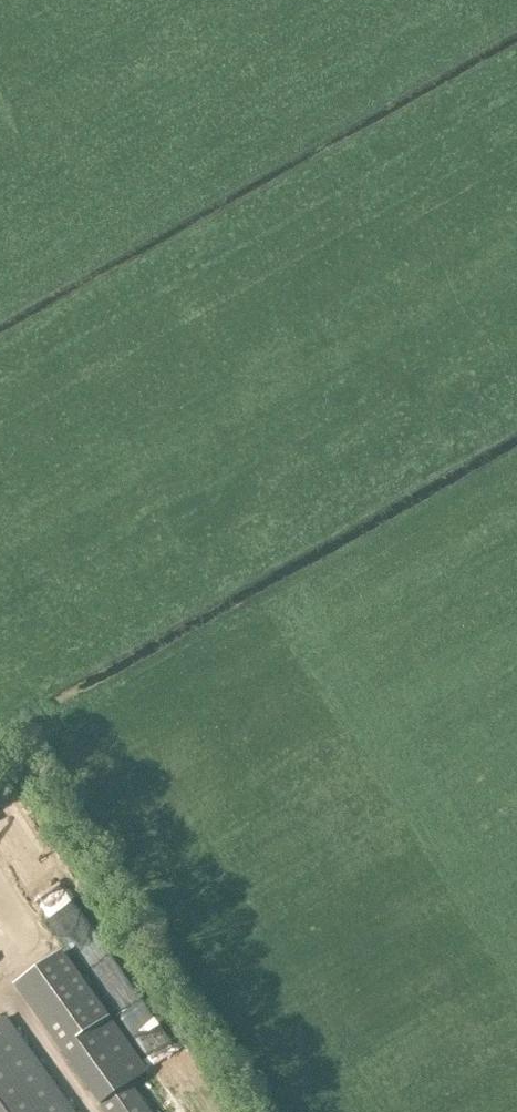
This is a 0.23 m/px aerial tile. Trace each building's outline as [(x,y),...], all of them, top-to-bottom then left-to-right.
[(0,806),(0,839),(21,828),(7,802),(0,806)] [(104,1111),(148,1111),(130,1086),(148,1074),(61,953),(14,987),(104,1111)] [(5,1019),(0,1023),(0,1111),(72,1111),(5,1019)]
